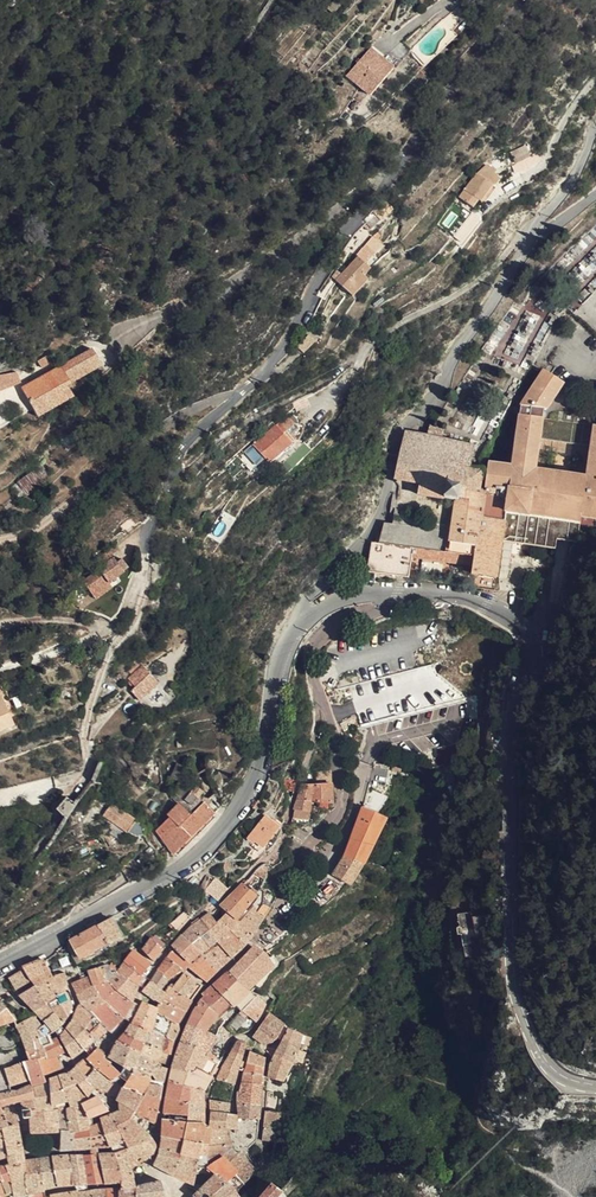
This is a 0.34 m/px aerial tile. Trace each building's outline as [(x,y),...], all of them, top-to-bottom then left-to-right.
[(384,62),(392,68),(394,70),(410,51),(402,44),(384,62)] [(362,56),(372,63),(378,57),(368,49),(362,56)] [(378,57),(372,63),(362,56),(345,76),(370,95),(392,68),(384,62),(378,57)] [(488,184),(508,159),(491,145),(465,178),(479,189),(484,182),(488,184)] [(454,210),(460,216),(472,202),(466,198),(454,210)] [(385,217),(370,234),(378,240),(388,229),(384,226),(390,221),(385,217)] [(378,240),(370,234),(364,241),(368,244),(372,246),(378,240)] [(349,275),(374,249),(372,246),(368,244),(344,270),(349,275)] [(582,249),(579,251),(570,267),(570,276),(581,290),(587,294),(580,299),(581,309),(586,311),(595,293),(595,286),(593,292),(586,288),(595,281),(595,271),(595,270),(595,248),(582,249)] [(367,260),(376,250),(374,249),(349,275),(357,282),(372,264),(367,260)] [(312,319),(300,332),(307,337),(319,326),(312,319)] [(99,330),(29,369),(45,398),(82,375),(76,365),(109,346),(99,330)] [(542,412),(544,402),(547,402),(561,374),(540,363),(523,393),(515,455),(499,452),(496,469),(493,489),(488,487),(469,482),(463,516),(397,501),(393,520),(385,518),(379,550),(419,559),(424,529),(484,543),(482,554),(489,556),(486,571),(505,574),(514,525),(565,532),(585,533),(587,508),(595,509),(595,415),(542,412)] [(21,383),(16,369),(0,374),(0,390),(21,383)] [(445,417),(447,410),(435,407),(433,406),(431,414),(445,417)] [(446,478),(469,482),(488,487),(493,489),(496,469),(493,469),(496,450),(488,449),(480,447),(485,427),(445,417),(431,414),(416,410),(407,458),(432,464),(430,474),(440,476),(446,478)] [(278,422),(253,441),(269,459),(293,440),(278,422)] [(250,445),(243,452),(256,465),(263,458),(250,445)] [(108,556),(90,569),(103,585),(118,572),(134,560),(132,557),(137,554),(130,544),(123,548),(115,538),(102,549),(108,556)] [(118,572),(103,585),(106,588),(121,576),(118,572)] [(143,668),(138,672),(146,682),(167,664),(153,647),(137,660),(143,668)] [(10,693),(4,680),(0,682),(0,697),(10,693)] [(18,713),(10,693),(0,697),(0,720),(18,713)] [(198,772),(205,779),(212,772),(205,765),(198,772)] [(317,783),(332,782),(330,769),(316,771),(317,783)] [(370,783),(385,787),(388,773),(373,769),(370,783)] [(74,800),(83,787),(80,785),(73,779),(63,792),(74,800)] [(333,792),(332,782),(317,783),(314,783),(313,792),(333,792)] [(125,804),(133,792),(120,783),(112,795),(125,804)] [(314,783),(303,785),(299,799),(313,800),(313,792),(314,783)] [(171,802),(157,814),(177,836),(221,796),(211,785),(193,801),(180,787),(168,798),(171,802)] [(138,812),(145,801),(133,792),(125,804),(138,812)] [(333,792),(313,792),(313,800),(334,801),(333,792)] [(114,801),(104,813),(126,831),(137,819),(114,801)] [(345,849),(365,858),(367,855),(388,812),(364,801),(345,849)] [(264,816),(250,832),(263,843),(277,826),(264,816)] [(299,826),(295,833),(281,859),(290,864),(305,836),(308,832),(299,826)] [(352,878),(365,858),(345,849),(333,867),(352,878)] [(212,890),(218,896),(228,884),(219,875),(214,874),(206,886),(212,890)] [(256,892),(243,879),(231,892),(244,904),(250,898),(256,892)] [(236,917),(230,924),(228,927),(245,943),(246,941),(262,917),(275,894),(264,888),(255,903),(250,898),(244,904),(231,892),(222,902),(228,908),(236,917)] [(178,915),(171,920),(179,928),(193,912),(186,907),(178,915)] [(211,908),(209,909),(202,915),(208,924),(217,916),(216,915),(214,912),(211,908)] [(222,914),(230,924),(236,917),(228,908),(222,914)] [(208,924),(202,915),(192,922),(199,932),(201,929),(207,925),(208,924)] [(209,928),(217,942),(228,927),(219,917),(209,928)] [(122,934),(112,918),(72,942),(82,959),(122,934)] [(202,953),(210,947),(201,935),(204,932),(201,929),(199,932),(192,922),(183,933),(202,953)] [(245,943),(228,927),(217,942),(226,951),(228,949),(233,954),(245,943)] [(217,942),(209,928),(204,932),(201,935),(210,947),(217,942)] [(161,938),(155,933),(142,946),(153,957),(165,945),(159,941),(161,938)] [(174,942),(177,945),(193,960),(202,953),(183,933),(174,942)] [(211,962),(217,969),(220,966),(233,954),(228,949),(226,951),(217,942),(210,947),(202,953),(205,956),(211,962)] [(187,964),(193,960),(177,945),(172,947),(169,952),(184,966),(187,964)] [(246,964),(235,975),(244,982),(250,988),(256,982),(264,973),(273,965),(268,958),(264,952),(263,951),(253,945),(247,951),(241,958),(246,964)] [(140,953),(133,948),(125,957),(146,973),(154,963),(146,957),(147,955),(142,951),(140,953)] [(158,967),(168,977),(172,975),(184,966),(169,952),(158,967)] [(216,971),(217,969),(211,962),(205,956),(202,953),(193,960),(187,964),(206,980),(211,976),(216,971)] [(146,973),(125,957),(116,968),(130,976),(139,982),(146,973)] [(246,964),(241,958),(234,967),(231,970),(235,975),(246,964)] [(23,969),(31,980),(41,975),(42,976),(50,973),(43,960),(42,959),(39,960),(37,960),(21,966),(23,969)] [(113,975),(116,968),(112,965),(114,962),(109,960),(108,963),(106,961),(97,965),(105,970),(113,975)] [(105,970),(97,965),(86,968),(88,973),(91,982),(91,983),(96,985),(105,970)] [(150,979),(162,987),(162,986),(168,977),(158,967),(155,972),(150,979)] [(124,993),(133,998),(136,989),(125,984),(130,976),(116,968),(113,975),(108,985),(115,988),(124,993)] [(7,978),(15,990),(25,984),(31,980),(23,969),(7,978)] [(176,977),(175,977),(171,983),(191,1000),(194,996),(199,989),(203,984),(186,969),(180,976),(179,976),(178,975),(177,976),(176,977)] [(105,970),(96,985),(92,990),(94,992),(102,997),(108,985),(113,975),(105,970)] [(65,982),(64,971),(57,974),(63,984),(65,982)] [(78,993),(91,983),(91,982),(88,973),(71,982),(78,993)] [(63,984),(57,974),(46,979),(55,994),(64,987),(63,984)] [(237,985),(226,975),(220,979),(213,983),(207,989),(202,993),(222,1010),(229,1003),(232,1006),(245,993),(251,989),(250,988),(244,982),(237,985)] [(125,984),(136,989),(139,982),(130,976),(125,984)] [(34,985),(49,1003),(57,998),(55,994),(46,979),(34,985)] [(144,990),(149,993),(155,996),(162,987),(150,979),(142,988),(144,990)] [(91,983),(78,993),(78,994),(79,999),(87,996),(92,990),(96,985),(91,983)] [(191,1000),(171,983),(165,991),(160,1000),(157,1004),(163,1005),(184,1013),(191,1000)] [(49,1003),(34,985),(19,995),(36,1011),(49,1003)] [(124,993),(115,988),(108,985),(102,997),(98,1005),(106,1009),(108,1011),(115,999),(129,1006),(133,998),(124,993)] [(55,994),(57,998),(60,996),(66,992),(64,987),(55,994)] [(81,1004),(85,1007),(94,992),(92,990),(87,996),(79,999),(80,1002),(81,1004)] [(66,992),(60,996),(69,1011),(70,1011),(70,1010),(71,1009),(72,1008),(72,1007),(70,1002),(66,992)] [(102,997),(94,992),(85,1007),(100,1020),(106,1009),(98,1005),(102,997)] [(267,1001),(255,993),(240,1010),(258,1021),(267,1001)] [(57,998),(49,1003),(57,1013),(64,1022),(70,1013),(69,1011),(60,996),(57,998)] [(108,1011),(122,1018),(129,1006),(115,999),(108,1011)] [(150,1032),(156,1021),(163,1005),(157,1004),(142,999),(131,1019),(131,1022),(150,1032)] [(212,1022),(220,1013),(201,1000),(193,1010),(188,1020),(188,1022),(194,1025),(200,1015),(212,1022)] [(57,1013),(49,1003),(36,1011),(46,1023),(57,1013)] [(108,1027),(100,1020),(85,1007),(81,1004),(77,1006),(75,1011),(73,1016),(72,1018),(97,1038),(108,1027)] [(177,1025),(179,1021),(184,1013),(163,1005),(156,1021),(170,1026),(171,1023),(177,1025)] [(16,1020),(5,1008),(0,1012),(0,1025),(15,1021),(16,1020)] [(122,1018),(108,1011),(106,1009),(100,1020),(108,1027),(114,1031),(115,1031),(125,1020),(122,1018)] [(281,1030),(287,1021),(275,1014),(271,1012),(258,1032),(257,1036),(265,1043),(269,1042),(275,1039),(277,1036),(280,1032),(281,1030)] [(46,1023),(53,1031),(64,1022),(57,1013),(46,1023)] [(200,1015),(194,1025),(205,1030),(206,1029),(212,1022),(200,1015)] [(49,1035),(35,1016),(25,1021),(34,1041),(49,1035)] [(85,1049),(92,1044),(97,1038),(72,1018),(67,1027),(85,1049)] [(16,1026),(25,1044),(34,1041),(25,1021),(16,1026)] [(169,1040),(173,1042),(179,1029),(170,1026),(156,1021),(150,1032),(164,1038),(169,1040)] [(150,1032),(131,1022),(126,1031),(147,1040),(150,1032)] [(217,1034),(206,1029),(205,1030),(194,1025),(188,1022),(181,1045),(197,1048),(208,1051),(217,1034)] [(291,1024),(286,1033),(283,1038),(301,1045),(302,1042),(312,1045),(315,1034),(306,1031),(296,1027),(291,1024)] [(85,1049),(67,1027),(61,1038),(74,1057),(85,1049)] [(119,1039),(135,1044),(144,1047),(147,1040),(126,1031),(119,1039)] [(160,1052),(171,1054),(173,1042),(169,1040),(164,1038),(150,1032),(147,1040),(144,1047),(160,1052)] [(230,1053),(226,1060),(224,1065),(239,1070),(246,1046),(247,1042),(246,1040),(246,1039),(245,1039),(244,1038),(243,1038),(242,1038),(239,1040),(236,1045),(230,1053)] [(283,1038),(276,1050),(295,1059),(301,1045),(283,1038)] [(57,1054),(64,1051),(57,1039),(51,1041),(43,1045),(46,1051),(54,1048),(57,1054)] [(135,1044),(119,1039),(115,1049),(127,1055),(123,1064),(125,1065),(126,1064),(135,1044)] [(148,1063),(138,1060),(144,1047),(135,1044),(126,1064),(125,1065),(120,1073),(130,1080),(127,1086),(135,1091),(141,1095),(137,1112),(141,1115),(157,1123),(162,1099),(164,1086),(151,1083),(152,1077),(143,1074),(144,1070),(148,1063)] [(46,1051),(43,1045),(36,1047),(38,1053),(29,1056),(30,1060),(24,1063),(31,1079),(61,1069),(57,1054),(54,1048),(46,1051)] [(200,1067),(213,1073),(222,1058),(216,1055),(214,1059),(205,1054),(195,1052),(197,1048),(181,1045),(175,1065),(173,1071),(187,1073),(189,1070),(198,1071),(200,1067)] [(29,1056),(38,1053),(36,1047),(27,1050),(29,1056)] [(91,1055),(89,1057),(99,1066),(109,1075),(110,1074),(116,1069),(106,1058),(107,1056),(98,1047),(91,1055)] [(157,1062),(160,1052),(144,1047),(138,1060),(148,1063),(144,1070),(151,1072),(153,1075),(156,1065),(157,1062)] [(127,1055),(115,1049),(112,1053),(111,1057),(123,1064),(127,1055)] [(247,1062),(265,1067),(267,1056),(251,1049),(247,1062)] [(287,1079),(295,1059),(276,1050),(276,1052),(270,1074),(287,1079)] [(157,1062),(169,1065),(171,1054),(160,1052),(157,1062)] [(89,1057),(88,1056),(79,1064),(77,1066),(88,1079),(99,1066),(89,1057)] [(245,1069),(264,1073),(265,1067),(247,1062),(245,1069)] [(31,1079),(24,1063),(10,1068),(13,1086),(31,1079)] [(168,1068),(156,1065),(153,1075),(155,1078),(157,1079),(165,1081),(165,1077),(168,1068)] [(239,1070),(224,1065),(218,1076),(236,1081),(239,1070)] [(110,1074),(109,1075),(99,1066),(88,1079),(96,1086),(105,1093),(115,1079),(110,1074)] [(193,1084),(206,1086),(207,1085),(213,1073),(200,1067),(198,1071),(193,1084)] [(8,1087),(13,1086),(10,1068),(0,1070),(0,1089),(8,1087)] [(264,1073),(245,1069),(245,1076),(264,1080),(264,1073)] [(171,1081),(193,1084),(198,1071),(189,1070),(187,1073),(173,1071),(171,1081)] [(66,1087),(79,1082),(71,1072),(61,1076),(66,1087)] [(65,1102),(72,1100),(66,1087),(61,1076),(50,1079),(55,1104),(65,1102)] [(264,1087),(264,1083),(264,1080),(245,1076),(242,1089),(264,1090),(264,1087)] [(48,1131),(60,1130),(56,1110),(55,1104),(50,1079),(33,1085),(17,1089),(19,1103),(21,1102),(23,1111),(31,1109),(33,1116),(36,1133),(48,1131)] [(168,1097),(191,1098),(193,1084),(171,1081),(168,1097)] [(66,1087),(72,1100),(89,1095),(79,1082),(66,1087)] [(193,1084),(191,1098),(206,1099),(206,1086),(193,1084)] [(127,1086),(120,1100),(131,1108),(135,1091),(127,1086)] [(17,1089),(14,1090),(0,1092),(0,1097),(3,1106),(17,1103),(19,1103),(17,1089)] [(240,1102),(262,1103),(264,1090),(242,1089),(240,1089),(239,1091),(240,1102)] [(135,1091),(131,1108),(137,1112),(141,1095),(135,1091)] [(92,1099),(85,1101),(93,1118),(94,1118),(112,1110),(101,1096),(100,1096),(92,1099)] [(191,1098),(168,1097),(167,1106),(183,1107),(190,1108),(191,1098)] [(206,1099),(191,1098),(190,1108),(205,1109),(206,1099)] [(231,1102),(211,1099),(211,1105),(211,1111),(211,1113),(231,1113),(231,1102)] [(69,1106),(72,1129),(85,1127),(85,1119),(93,1118),(85,1101),(69,1106)] [(65,1102),(55,1104),(56,1110),(66,1107),(65,1102)] [(242,1113),(262,1115),(262,1103),(240,1102),(242,1113)] [(66,1107),(56,1110),(60,1130),(63,1129),(63,1141),(62,1150),(73,1149),(72,1140),(72,1129),(69,1106),(66,1107)] [(183,1107),(167,1106),(166,1114),(182,1115),(183,1107)] [(189,1120),(205,1121),(205,1109),(190,1108),(189,1120)] [(4,1110),(0,1110),(0,1118),(9,1119),(7,1109),(4,1110)] [(19,1123),(15,1109),(7,1109),(9,1119),(10,1125),(19,1123)] [(31,1109),(23,1111),(24,1118),(33,1116),(31,1109)] [(123,1131),(140,1123),(135,1119),(132,1115),(128,1112),(123,1110),(113,1115),(123,1131)] [(210,1125),(232,1125),(231,1113),(211,1113),(210,1125)] [(279,1145),(282,1115),(266,1113),(262,1144),(279,1145)] [(112,1146),(125,1142),(123,1131),(113,1115),(103,1119),(104,1122),(110,1146),(112,1146)] [(183,1147),(183,1138),(188,1138),(189,1120),(166,1117),(164,1136),(178,1137),(177,1147),(183,1147)] [(3,1127),(10,1125),(9,1119),(0,1118),(0,1128),(3,1127)] [(205,1121),(189,1120),(188,1138),(203,1139),(203,1136),(205,1121)] [(91,1127),(93,1148),(110,1146),(104,1122),(96,1126),(91,1127)] [(24,1150),(19,1123),(10,1125),(3,1127),(8,1156),(9,1161),(9,1164),(26,1160),(25,1157),(25,1154),(24,1150)] [(123,1131),(125,1142),(126,1145),(128,1148),(138,1143),(145,1139),(151,1137),(149,1135),(140,1123),(123,1131)] [(208,1143),(233,1141),(232,1125),(210,1125),(208,1143)] [(72,1140),(73,1149),(93,1148),(91,1127),(85,1127),(72,1129),(72,1140)] [(164,1136),(162,1153),(159,1158),(176,1160),(177,1157),(177,1147),(178,1137),(164,1136)] [(155,1144),(151,1137),(145,1139),(151,1156),(153,1154),(155,1144)] [(183,1138),(183,1147),(183,1154),(202,1156),(203,1139),(188,1138),(183,1138)] [(151,1156),(145,1139),(138,1143),(142,1162),(151,1156)] [(233,1142),(233,1141),(208,1143),(208,1161),(208,1166),(215,1161),(221,1157),(228,1154),(236,1148),(233,1142)] [(142,1162),(138,1143),(128,1148),(132,1168),(142,1162)] [(132,1168),(128,1148),(116,1153),(121,1181),(134,1180),(132,1168)] [(253,1163),(245,1152),(243,1149),(230,1162),(241,1174),(253,1163)] [(105,1182),(100,1153),(85,1154),(89,1184),(105,1182)] [(121,1181),(116,1153),(100,1153),(105,1182),(121,1181)] [(89,1184),(85,1154),(80,1154),(68,1155),(55,1156),(60,1185),(89,1184)] [(202,1156),(183,1154),(180,1167),(193,1170),(199,1172),(202,1156)] [(42,1158),(43,1172),(45,1189),(60,1185),(55,1156),(42,1158)] [(43,1172),(42,1158),(26,1160),(28,1174),(34,1173),(40,1172),(43,1172)] [(159,1159),(156,1166),(167,1170),(171,1172),(176,1160),(159,1158),(159,1159)] [(26,1160),(17,1162),(9,1164),(7,1164),(10,1175),(11,1179),(28,1176),(28,1174),(26,1160)] [(219,1172),(228,1182),(237,1191),(248,1181),(241,1174),(230,1162),(219,1172)] [(241,1174),(248,1181),(253,1177),(261,1171),(257,1167),(253,1163),(241,1174)] [(193,1170),(180,1167),(178,1174),(192,1179),(193,1170)] [(0,1170),(0,1196),(3,1196),(10,1194),(0,1170)] [(40,1172),(34,1173),(28,1174),(28,1176),(29,1183),(36,1183),(38,1191),(45,1189),(43,1172),(40,1172)] [(202,1196),(215,1196),(228,1182),(219,1172),(208,1184),(203,1189),(198,1195),(202,1196)] [(31,1193),(29,1183),(28,1176),(11,1179),(14,1184),(15,1193),(15,1196),(31,1193)] [(136,1185),(137,1196),(168,1196),(162,1178),(136,1185)] [(284,1187),(283,1187),(274,1181),(259,1196),(278,1196),(284,1187)] [(237,1191),(228,1182),(215,1196),(230,1196),(237,1191)] [(29,1183),(31,1193),(38,1191),(36,1183),(29,1183)] [(122,1189),(121,1196),(137,1196),(136,1185),(122,1189)] [(122,1189),(107,1189),(107,1196),(121,1196),(122,1189)]
